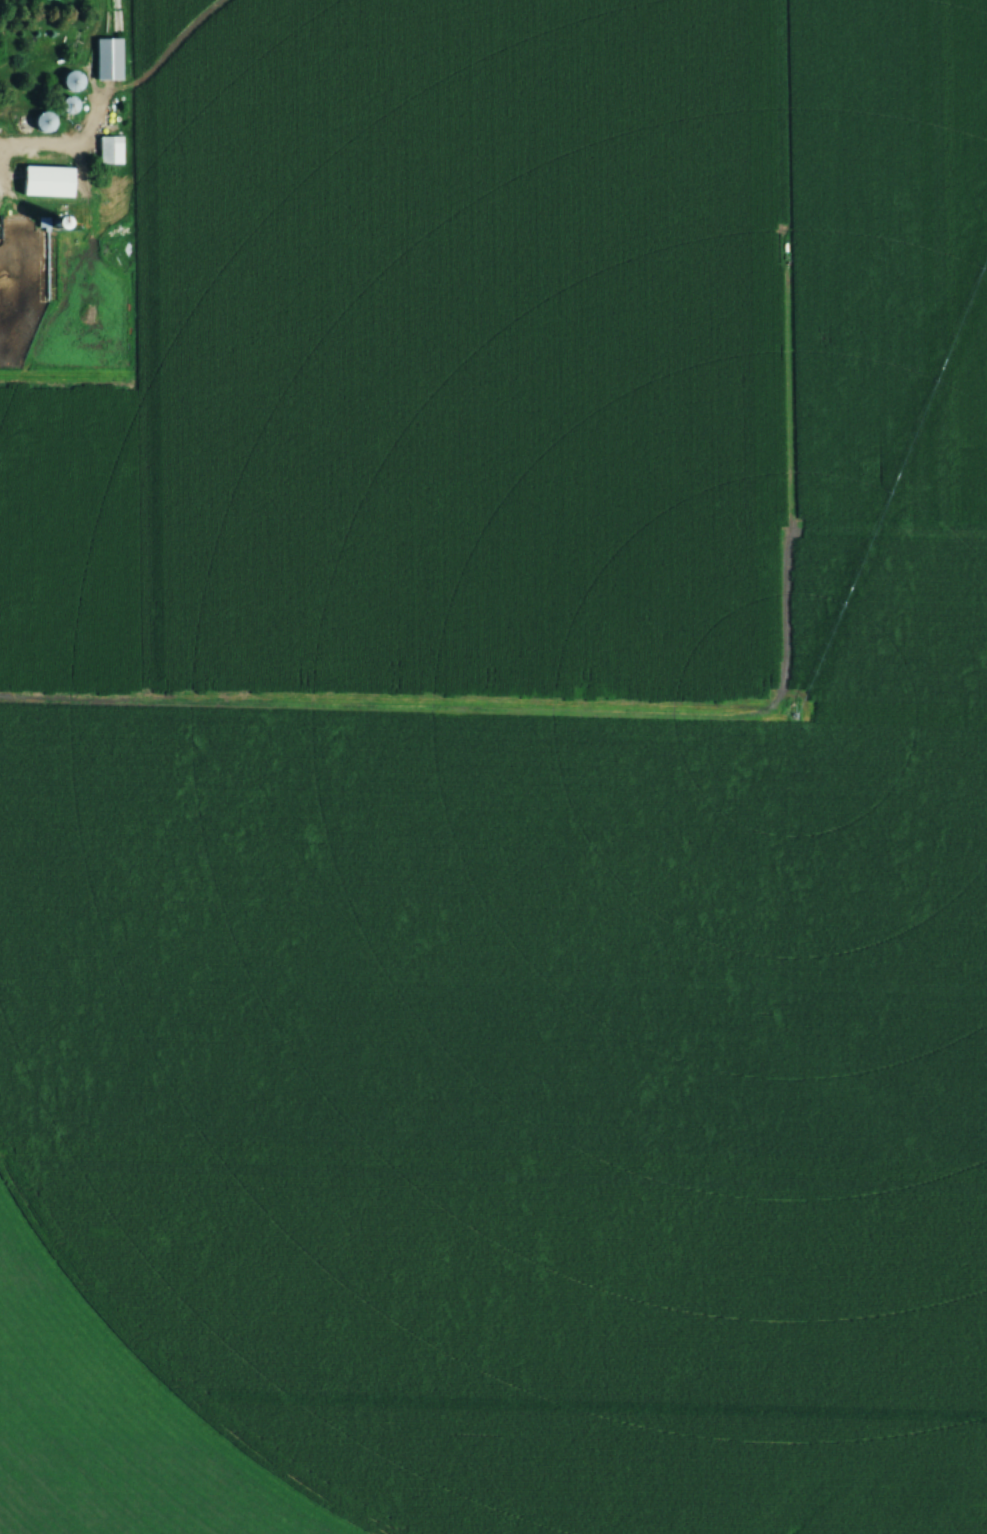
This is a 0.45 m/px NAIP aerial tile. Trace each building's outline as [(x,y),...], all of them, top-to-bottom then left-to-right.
[(120,81),(120,40),(94,40),(94,81),(120,81)] [(70,97),(75,98),(79,96),(82,92),(83,88),(82,83),(79,80),(75,78),(70,77),(66,79),(63,83),(62,87),(63,92),(66,95),(70,97)] [(63,117),(67,118),(71,118),(74,115),(76,111),(75,107),(72,103),(68,102),(64,103),(61,106),(59,110),(60,114),(63,117)] [(34,132),(37,135),(41,137),(46,137),(50,136),(53,132),(54,127),(53,123),(50,119),(46,117),(41,117),(37,119),(34,123),(33,127),(34,132)] [(98,138),(98,166),(120,166),(120,138),(98,138)]
